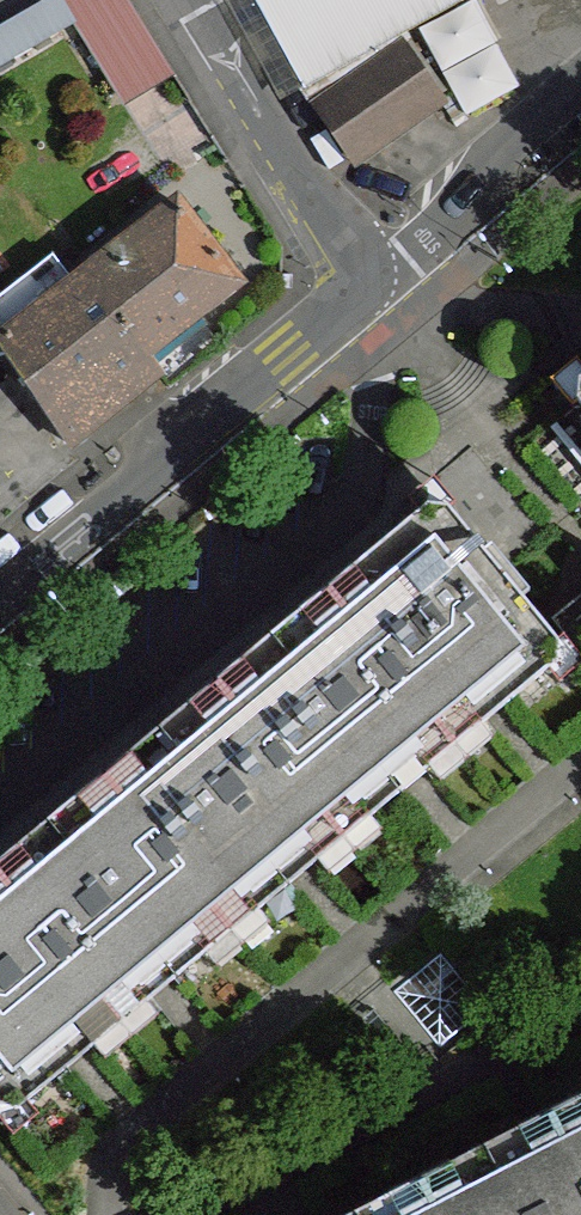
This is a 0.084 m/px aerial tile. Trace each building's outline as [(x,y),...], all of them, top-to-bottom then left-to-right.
[(169,65),(129,0),(61,0),(119,95),(169,65)] [(346,170),(387,203),(580,40),(580,0),(254,0),(346,170)] [(161,370),(148,352),(239,282),(180,205),(76,284),(0,343),(0,344),(65,442),(161,370)] [(76,284),(53,256),(0,297),(0,343),(76,284)] [(329,591),(459,748),(558,663),(559,643),(448,507),(429,507),(329,591)] [(216,684),(346,840),(459,748),(329,591),(216,684)] [(105,776),(235,933),(346,840),(216,684),(105,776)] [(120,1024),(235,933),(105,776),(0,863),(0,875),(120,1024)] [(0,875),(0,1106),(1,1108),(21,1106),(120,1024),(0,875)] [(484,1008),(440,954),(395,991),(439,1045),(484,1008)] [(580,1172),(580,1097),(550,1113),(580,1172)] [(421,1179),(439,1214),(580,1214),(580,1172),(550,1113),(421,1179)] [(351,1214),(439,1214),(421,1179),(351,1214)]
